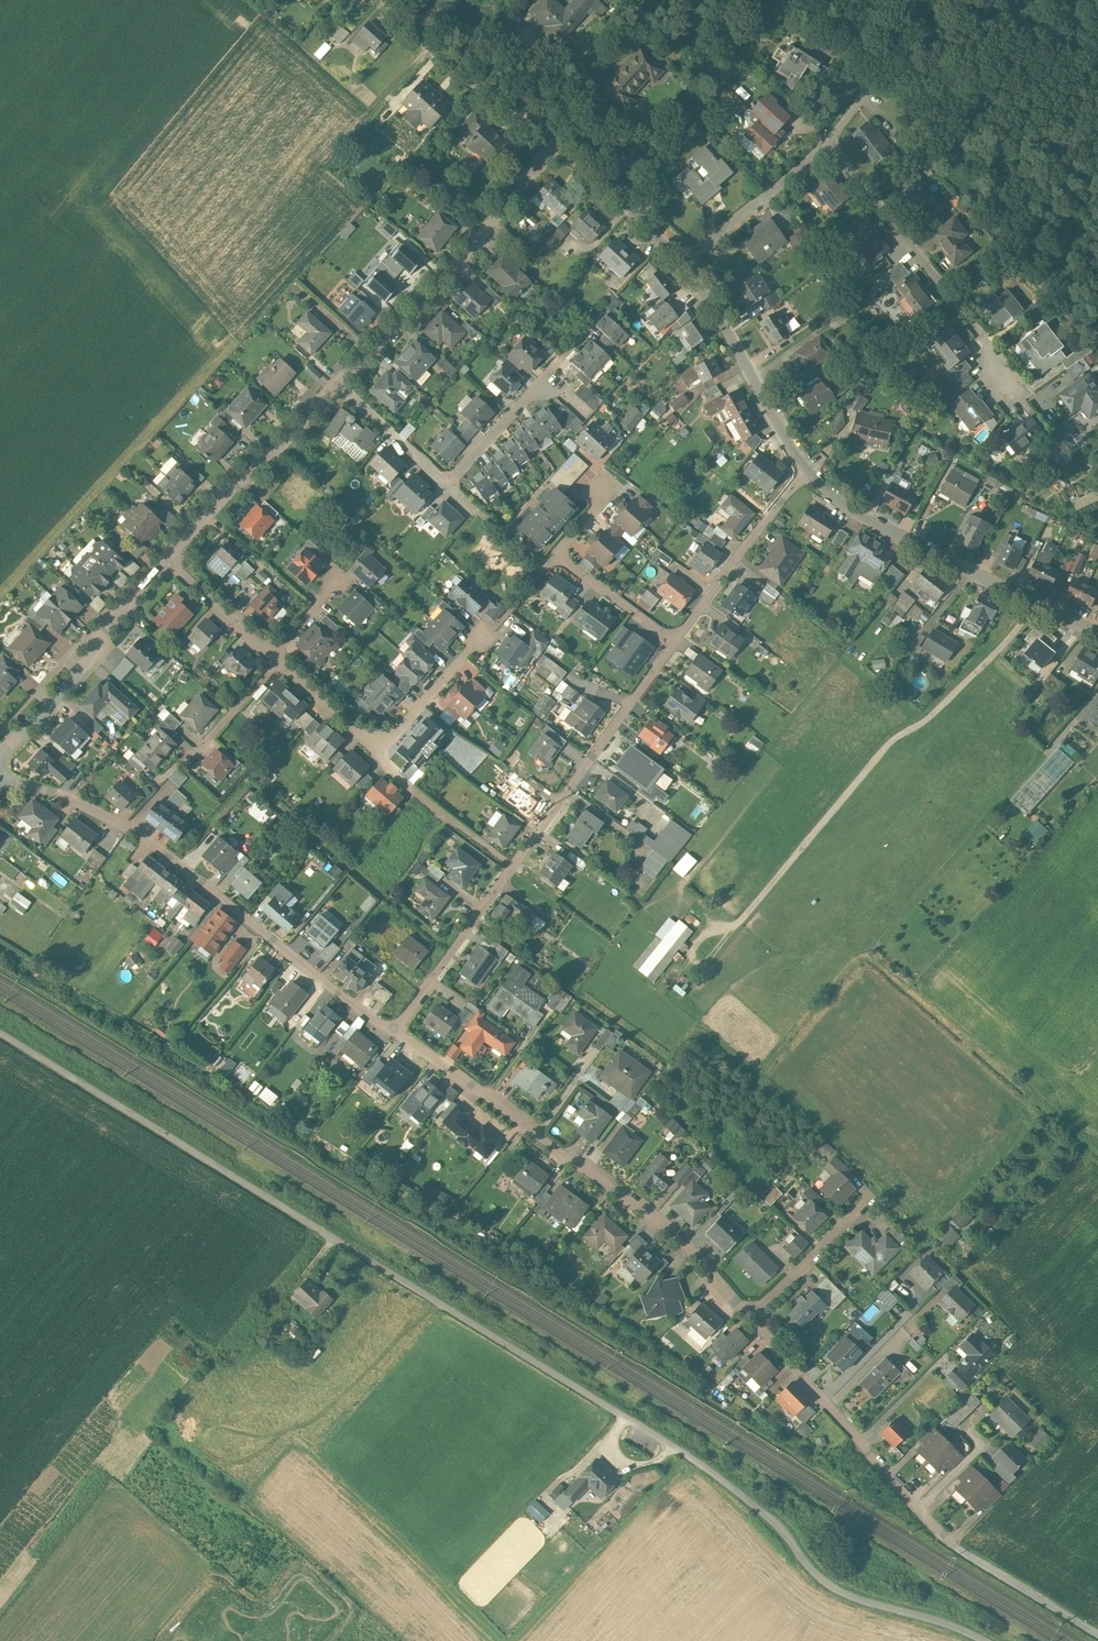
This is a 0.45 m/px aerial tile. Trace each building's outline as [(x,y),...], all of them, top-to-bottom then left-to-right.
[(552,0),(543,0),(530,14),(551,33),(547,37),(563,52),(573,41),(566,35),(591,9),(600,17),(600,16),(606,9),(598,1),(596,0),(576,0),(565,12),(552,0)] [(511,19),(500,30),(511,41),(522,29),(511,19)] [(387,37),(370,22),(352,41),(364,53),(370,46),(375,50),(383,41),(387,37)] [(345,29),(335,40),(339,44),(349,33),(345,29)] [(383,41),(375,50),(380,55),(388,45),(383,41)] [(821,64),(791,45),(786,53),(778,48),(772,57),(779,62),(774,70),(788,79),(784,85),(792,90),(799,79),(801,81),(809,69),(815,73),(821,64)] [(640,50),(602,90),(626,112),(635,102),(629,96),(632,92),(634,94),(649,78),(653,82),(663,72),(640,50)] [(603,68),(589,83),(595,90),(610,74),(603,68)] [(775,103),(767,95),(766,96),(750,81),(745,86),(745,87),(735,98),(749,110),(746,113),(747,124),(752,129),(745,136),(740,142),(743,145),(743,149),(747,149),(750,151),(756,146),(765,154),(771,148),(775,148),(775,144),(784,133),(779,129),(789,119),(773,105),(775,103)] [(448,107),(424,84),(405,104),(412,111),(405,118),(415,127),(422,120),(429,127),(437,119),(434,117),(439,112),(441,114),(448,107)] [(484,119),(476,112),(466,124),(474,131),(481,122),(484,119)] [(496,135),(481,122),(474,131),(478,134),(473,139),(472,139),(470,141),(471,142),(469,144),(469,146),(474,151),(476,151),(478,148),(486,155),(484,156),(491,163),(498,155),(502,155),(502,150),(507,145),(501,139),(500,135),(496,135)] [(868,124),(853,136),(875,164),(892,151),(875,129),(873,131),(868,124)] [(636,147),(617,156),(624,172),(643,163),(636,147)] [(711,174),(701,183),(692,172),(682,181),(702,204),(711,196),(711,195),(718,189),(719,190),(720,189),(717,186),(731,174),(717,158),(714,161),(703,148),(692,158),(699,167),(703,164),(711,174)] [(921,154),(908,164),(915,172),(927,162),(921,154)] [(935,202),(910,171),(892,186),(905,202),(912,197),(923,211),(935,202)] [(837,187),(828,175),(809,190),(822,206),(826,203),(833,211),(850,197),(840,184),(837,187)] [(563,194),(550,182),(535,197),(545,206),(547,205),(560,217),(574,201),(564,193),(563,194)] [(448,212),(434,201),(430,207),(438,213),(443,217),(448,212)] [(603,229),(585,212),(572,227),(590,243),(603,229)] [(443,217),(438,213),(419,237),(437,252),(456,228),(443,217)] [(880,234),(865,216),(849,228),(856,237),(851,241),(858,250),(860,247),(870,259),(877,253),(880,256),(888,250),(877,236),(880,234)] [(954,218),(932,235),(956,265),(972,252),(957,233),(963,229),(954,218)] [(770,220),(754,230),(760,240),(748,248),(755,258),(758,255),(761,261),(771,254),(770,252),(785,242),(779,234),(778,234),(773,227),(774,227),(770,220)] [(564,222),(552,233),(559,240),(571,229),(564,222)] [(381,229),(391,238),(398,231),(387,223),(381,229)] [(354,229),(349,224),(345,229),(349,234),(354,229)] [(503,227),(493,237),(504,248),(514,238),(503,227)] [(345,229),(340,234),(345,238),(349,234),(345,229)] [(801,232),(787,242),(795,253),(809,243),(801,232)] [(625,248),(616,239),(600,257),(622,277),(638,260),(632,255),(631,255),(624,249),(625,248)] [(391,257),(391,258),(403,269),(410,275),(422,261),(403,244),(391,257)] [(877,253),(870,259),(874,264),(882,258),(880,256),(877,253)] [(391,257),(388,254),(381,262),(397,276),(403,269),(391,258),(391,257)] [(529,283),(519,273),(504,258),(489,272),(499,281),(496,284),(512,300),(529,283)] [(397,276),(381,262),(375,270),(378,272),(391,283),(397,276)] [(657,272),(651,264),(638,278),(643,284),(646,281),(657,272)] [(909,277),(899,264),(887,274),(897,286),(900,285),(909,277)] [(676,290),(660,269),(657,272),(646,281),(661,301),(662,301),(663,300),(676,290)] [(359,286),(365,280),(354,271),(349,277),(359,286)] [(391,283),(378,272),(366,286),(385,303),(397,289),(391,283)] [(476,274),(472,280),(484,290),(488,285),(476,274)] [(920,284),(912,275),(909,277),(900,285),(907,294),(897,301),(908,315),(912,320),(934,303),(919,285),(920,284)] [(757,276),(749,281),(739,287),(744,295),(745,294),(752,304),(751,305),(759,301),(761,300),(760,299),(769,293),(757,276)] [(482,294),(469,282),(454,298),(474,317),(489,301),(487,299),(482,294)] [(897,286),(878,302),(896,325),(908,315),(897,301),(907,294),(900,285),(897,286)] [(489,286),(482,294),(487,299),(489,301),(494,306),(501,298),(489,286)] [(780,300),(773,290),(769,293),(760,299),(761,300),(767,309),(780,300)] [(375,305),(361,291),(355,298),(362,304),(363,303),(370,310),(375,305)] [(1007,291),(998,298),(994,293),(982,302),(1002,326),(1012,318),(1013,319),(1023,312),(1007,291)] [(355,298),(353,296),(350,299),(349,298),(342,305),(343,306),(340,310),(350,318),(348,320),(359,329),(364,324),(364,323),(368,318),(368,319),(374,313),(370,310),(363,303),(362,304),(355,298)] [(613,310),(621,302),(615,296),(607,304),(613,310)] [(661,301),(652,308),(656,314),(666,305),(663,300),(662,301),(661,301)] [(781,303),(774,309),(785,323),(792,317),(781,303)] [(656,314),(649,319),(658,331),(676,317),(667,305),(666,305),(656,314)] [(688,310),(677,321),(681,327),(694,318),(688,310)] [(844,311),(828,320),(834,329),(849,321),(844,311)] [(464,333),(442,312),(424,331),(434,340),(438,335),(451,347),(464,333)] [(330,333),(307,313),(300,321),(310,330),(299,343),(311,354),(330,333)] [(789,335),(775,313),(760,323),(762,327),(763,327),(768,336),(774,345),(789,335)] [(627,335),(606,315),(596,327),(605,336),(615,345),(618,347),(620,349),(624,344),(623,340),(627,335)] [(697,319),(673,336),(686,354),(689,351),(690,352),(691,351),(690,350),(710,337),(697,319)] [(477,332),(465,321),(460,326),(472,337),(477,332)] [(1063,347),(1046,325),(1035,333),(1034,332),(1033,334),(1033,335),(1029,338),(1033,342),(1024,349),(1043,374),(1059,361),(1060,362),(1066,358),(1060,349),(1063,347)] [(970,354),(950,328),(934,341),(951,363),(947,366),(949,369),(961,360),(970,354)] [(615,345),(605,336),(601,341),(611,350),(615,345)] [(819,338),(796,353),(808,370),(830,354),(819,338)] [(543,355),(525,339),(511,354),(523,365),(529,370),(543,355)] [(434,359),(415,341),(396,362),(415,380),(434,359)] [(597,345),(591,341),(581,352),(598,368),(608,357),(606,354),(597,345)] [(601,341),(597,345),(606,354),(611,350),(601,341)] [(311,354),(299,343),(294,348),(306,359),(311,354)] [(1087,345),(1066,362),(1071,368),(1080,361),(1093,352),(1087,345)] [(598,368),(581,352),(571,363),(581,372),(588,378),(598,368)] [(507,360),(502,355),(498,359),(504,363),(507,360)] [(457,371),(442,357),(436,364),(451,378),(457,371)] [(523,365),(513,357),(509,361),(519,370),(523,365)] [(280,360),(268,374),(265,371),(258,380),(275,395),(295,373),(280,360)] [(509,361),(507,360),(504,363),(501,366),(503,368),(509,373),(510,372),(514,376),(514,375),(519,370),(509,361)] [(711,360),(694,369),(699,378),(702,384),(719,375),(711,360)] [(961,360),(949,369),(959,382),(966,375),(969,371),(961,360)] [(1071,368),(1067,371),(1073,380),(1087,371),(1080,361),(1071,368)] [(576,376),(581,372),(571,363),(562,372),(571,381),(576,376)] [(321,375),(310,365),(305,371),(315,381),(321,375)] [(503,368),(492,380),(493,381),(487,387),(497,396),(502,390),(507,395),(520,381),(514,375),(514,376),(510,372),(509,373),(503,368)] [(694,369),(681,376),(686,385),(699,378),(694,369)] [(411,385),(397,372),(393,377),(392,378),(406,390),(411,385)] [(588,378),(581,372),(576,376),(584,384),(586,386),(591,380),(588,378)] [(387,373),(371,391),(394,411),(403,401),(409,395),(405,391),(406,390),(392,378),(393,377),(387,373)] [(848,375),(829,389),(835,398),(855,384),(848,375)] [(959,382),(947,393),(952,398),(972,383),(966,375),(959,382)] [(1090,376),(1061,396),(1073,412),(1082,406),(1090,418),(1097,412),(1097,387),(1090,376)] [(820,380),(798,395),(805,405),(804,405),(811,415),(835,398),(829,389),(827,390),(820,380)] [(584,384),(575,393),(579,398),(588,388),(586,386),(584,384)] [(715,386),(702,393),(706,400),(719,393),(715,386)] [(588,388),(579,398),(584,402),(593,393),(588,388)] [(228,411),(227,411),(234,418),(245,428),(266,405),(247,389),(228,411)] [(737,390),(717,402),(722,409),(724,408),(731,420),(740,414),(740,413),(748,409),(737,390)] [(993,417),(981,401),(979,403),(969,391),(954,403),(966,419),(964,421),(971,430),(978,424),(979,425),(982,423),(981,422),(983,421),(985,423),(993,417)] [(593,393),(584,402),(589,407),(598,397),(593,393)] [(683,395),(670,405),(674,411),(687,402),(683,395)] [(868,401),(861,396),(852,409),(858,414),(868,401)] [(493,413),(477,397),(462,414),(467,419),(478,429),(493,413)] [(598,397),(589,407),(594,411),(603,402),(598,397)] [(654,409),(663,414),(668,405),(658,400),(654,409)] [(563,405),(551,414),(557,422),(560,420),(559,419),(568,410),(563,405)] [(551,414),(547,407),(534,416),(548,435),(560,426),(557,422),(551,414)] [(228,411),(225,408),(220,414),(229,423),(234,418),(227,411),(228,411)] [(340,408),(324,432),(334,439),(338,432),(348,441),(352,444),(354,441),(363,450),(364,449),(369,443),(368,442),(374,436),(365,428),(362,430),(355,423),(356,421),(356,419),(355,417),(353,415),(351,414),(348,415),(346,413),(340,408)] [(643,416),(635,409),(622,423),(630,431),(643,416)] [(748,409),(740,413),(740,414),(731,420),(743,440),(743,441),(755,434),(760,431),(748,409)] [(568,410),(559,419),(560,420),(564,424),(573,414),(568,410)] [(842,410),(831,422),(833,436),(844,424),(842,410)] [(665,417),(670,423),(677,418),(672,411),(665,417)] [(573,414),(564,424),(569,428),(578,419),(573,414)] [(872,418),(861,414),(857,425),(853,424),(850,433),(853,435),(851,442),(862,446),(869,448),(871,446),(887,450),(893,422),(872,418)] [(548,435),(534,416),(522,425),(524,427),(535,443),(536,443),(548,435)] [(227,426),(218,417),(211,424),(215,428),(215,427),(221,433),(227,426)] [(1022,431),(1019,428),(1020,428),(1019,427),(1005,438),(1019,455),(1029,447),(1027,445),(1034,439),(1036,441),(1045,434),(1032,417),(1031,418),(1034,422),(1022,431)] [(478,429),(467,419),(458,428),(469,438),(478,429)] [(578,419),(569,428),(574,433),(583,423),(578,419)] [(406,438),(415,427),(409,422),(400,432),(406,438)] [(603,432),(592,423),(576,440),(586,450),(603,432)] [(215,428),(196,448),(196,447),(195,448),(207,459),(207,458),(213,463),(232,442),(221,433),(215,427),(215,428)] [(535,443),(524,427),(511,436),(513,438),(514,438),(525,455),(525,454),(537,445),(536,443),(535,443)] [(469,438),(458,428),(452,435),(463,445),(469,438)] [(448,430),(440,439),(439,438),(438,440),(438,441),(433,446),(448,461),(463,445),(452,435),(448,430)] [(613,442),(603,432),(586,450),(597,460),(613,442)] [(755,434),(743,441),(743,440),(741,441),(754,452),(762,440),(755,434)] [(525,455),(514,438),(513,438),(501,447),(503,450),(503,449),(515,466),(527,457),(525,454),(525,455)] [(565,443),(573,450),(577,445),(569,438),(565,443)] [(363,450),(354,441),(352,444),(348,441),(341,448),(358,464),(368,453),(364,449),(363,450)] [(397,459),(385,448),(378,455),(377,456),(377,457),(371,464),(383,475),(385,473),(392,478),(389,481),(390,482),(396,475),(404,467),(397,460),(397,459)] [(515,466),(503,449),(503,450),(491,458),(493,461),(505,477),(517,468),(515,466)] [(574,453),(548,481),(563,494),(588,467),(574,453)] [(783,474),(758,455),(744,473),(769,492),(783,474)] [(189,478),(178,468),(180,466),(171,457),(169,460),(170,461),(165,466),(172,472),(167,477),(186,495),(187,494),(186,493),(191,488),(191,489),(196,484),(189,478)] [(505,477),(493,461),(481,470),(482,472),(483,472),(494,488),(495,488),(507,479),(505,477)] [(847,475),(861,480),(866,466),(852,461),(847,475)] [(886,472),(888,463),(880,461),(878,470),(886,472)] [(203,477),(195,470),(190,475),(191,476),(189,478),(196,484),(203,477)] [(978,486),(951,471),(940,492),(941,491),(950,496),(950,497),(966,506),(978,486)] [(494,488),(483,472),(482,472),(470,481),(484,500),(496,491),(495,488),(494,488)] [(390,482),(389,481),(385,486),(390,491),(390,490),(390,491),(401,480),(396,475),(390,482)] [(405,484),(397,493),(398,494),(409,504),(406,507),(414,514),(431,495),(425,490),(427,487),(421,482),(422,482),(414,475),(405,484)] [(186,495),(167,477),(158,487),(177,505),(182,500),(181,499),(185,494),(186,495)] [(401,480),(390,491),(390,490),(390,491),(385,496),(390,501),(398,494),(397,493),(405,484),(401,480)] [(161,494),(150,483),(144,489),(156,499),(161,494)] [(914,496),(891,484),(881,503),(889,507),(890,506),(904,514),(914,496)] [(676,495),(662,487),(657,496),(671,504),(676,495)] [(555,490),(519,529),(540,548),(576,509),(555,490)] [(652,507),(639,496),(635,501),(648,512),(652,507)] [(753,514),(731,496),(722,507),(732,516),(722,529),(734,538),(753,514)] [(635,501),(634,500),(628,506),(623,501),(619,506),(641,525),(651,515),(648,512),(635,501)] [(279,514),(265,501),(258,508),(272,521),(279,514)] [(463,519),(443,502),(435,511),(427,519),(428,519),(447,537),(463,519)] [(163,523),(143,505),(137,510),(136,509),(133,509),(129,513),(151,532),(155,528),(159,528),(163,523)] [(435,511),(430,506),(420,517),(425,522),(428,519),(427,519),(435,511)] [(641,525),(619,506),(615,510),(620,515),(615,521),(616,522),(626,531),(632,536),(641,525)] [(836,522),(810,506),(799,524),(824,540),(836,522)] [(258,508),(257,508),(242,525),(256,538),(272,521),(258,508)] [(151,532),(129,513),(126,516),(126,519),(128,521),(123,526),(136,539),(143,545),(147,540),(147,536),(151,532)] [(990,525),(973,517),(969,520),(961,535),(965,537),(961,544),(977,552),(990,525)] [(699,519),(695,525),(703,531),(707,524),(699,519)] [(626,531),(616,522),(612,527),(621,536),(626,531)] [(621,536),(612,527),(607,532),(617,541),(621,536)] [(715,534),(707,529),(702,535),(710,540),(715,534)] [(848,535),(841,530),(832,543),(839,548),(848,535)] [(607,532),(606,531),(600,537),(595,532),(591,537),(614,556),(623,546),(617,541),(607,532)] [(1016,536),(1008,532),(998,552),(1001,553),(998,561),(1013,569),(1022,551),(1012,546),(1016,536)] [(1042,532),(1034,548),(1040,551),(1042,548),(1047,537),(1048,535),(1042,532)] [(700,533),(696,539),(704,545),(704,544),(712,550),(716,545),(710,540),(702,535),(700,533)] [(883,546),(860,533),(848,553),(851,554),(839,573),(849,579),(853,571),(874,584),(891,558),(881,551),(880,551),(883,546)] [(726,541),(715,534),(710,540),(716,545),(721,548),(726,541)] [(614,556),(591,537),(587,541),(592,546),(587,552),(601,565),(604,567),(614,556)] [(1053,540),(1047,537),(1042,548),(1048,551),(1053,540)] [(136,539),(127,548),(138,558),(147,548),(143,545),(136,539)] [(79,556),(108,583),(111,579),(108,576),(116,567),(119,571),(126,564),(103,543),(101,545),(95,545),(95,541),(94,540),(85,550),(85,549),(84,550),(79,556)] [(795,549),(782,540),(778,546),(791,555),(795,549)] [(243,555),(228,541),(215,556),(207,564),(223,578),(243,555)] [(324,554),(309,541),(302,548),(306,551),(318,561),(324,554)] [(702,547),(697,548),(695,552),(696,556),(690,565),(698,571),(702,565),(710,570),(720,556),(712,550),(704,544),(704,545),(702,547)] [(374,551),(369,546),(355,561),(360,565),(368,556),(368,557),(374,551)] [(778,546),(760,570),(780,584),(802,554),(795,549),(791,555),(778,546)] [(656,549),(649,559),(654,563),(658,558),(662,552),(656,549)] [(318,561),(306,551),(302,556),(301,555),(289,569),(306,584),(311,578),(312,579),(318,572),(317,571),(322,565),(318,561)] [(672,560),(662,552),(658,558),(668,565),(672,560)] [(601,565),(588,553),(584,558),(597,570),(601,565)] [(1080,553),(1071,571),(1078,574),(1087,556),(1080,553)] [(1041,583),(1049,566),(1052,559),(1041,554),(1029,577),(1041,583)] [(108,583),(79,556),(74,561),(79,566),(78,567),(75,567),(71,565),(64,573),(71,579),(90,596),(93,592),(97,596),(103,589),(99,585),(101,582),(105,586),(108,583)] [(368,557),(368,556),(360,565),(354,572),(370,586),(384,571),(368,557)] [(1021,557),(1016,568),(1022,571),(1027,560),(1021,557)] [(124,568),(131,575),(140,567),(133,559),(124,568)] [(1069,559),(1064,569),(1069,572),(1074,562),(1069,559)] [(702,565),(698,571),(706,576),(710,570),(702,565)] [(250,574),(241,566),(235,573),(243,581),(250,574)] [(892,566),(883,579),(887,583),(898,570),(892,566)] [(1049,566),(1041,583),(1053,589),(1061,572),(1049,566)] [(926,568),(914,584),(936,601),(948,585),(926,568)] [(898,570),(887,583),(894,589),(905,576),(898,570)] [(114,581),(119,585),(121,581),(124,583),(128,577),(121,572),(114,581)] [(574,590),(555,575),(541,594),(548,599),(550,599),(561,607),(564,609),(560,615),(566,619),(578,603),(569,597),(574,590)] [(693,592),(671,575),(658,592),(681,609),(693,592)] [(1087,585),(1076,579),(1068,596),(1079,602),(1080,602),(1088,585),(1087,585)] [(486,600),(465,581),(452,595),(457,600),(457,604),(461,607),(465,607),(473,614),(486,600)] [(76,593),(65,583),(61,588),(71,597),(76,593)] [(277,592),(268,584),(259,594),(264,598),(268,594),(272,597),(277,592)] [(779,593),(767,584),(762,591),(774,600),(779,593)] [(755,596),(739,585),(722,607),(730,613),(733,610),(740,616),(755,596)] [(1088,585),(1080,602),(1079,602),(1091,608),(1097,594),(1097,590),(1088,585)] [(71,597),(61,588),(53,597),(74,616),(82,607),(71,597)] [(658,599),(647,590),(646,591),(642,596),(640,599),(652,608),(658,599)] [(380,604),(366,591),(360,597),(373,608),(372,609),(374,611),(380,604)] [(774,600),(762,591),(758,597),(770,606),(774,600)] [(360,597),(355,592),(339,609),(355,623),(364,613),(366,615),(372,609),(373,608),(360,597)] [(903,592),(894,603),(906,612),(914,600),(903,592)] [(272,597),(268,594),(264,598),(255,609),(269,622),(283,607),(282,606),(282,607),(282,604),(278,601),(275,601),(275,600),(272,597)] [(999,604),(980,594),(967,620),(982,627),(986,618),(992,620),(999,604)] [(74,616),(53,597),(45,605),(66,624),(74,616)] [(505,609),(492,598),(486,604),(491,608),(486,613),(495,620),(505,609)] [(165,608),(183,624),(192,614),(177,601),(171,608),(167,605),(165,608)] [(458,614),(443,601),(439,607),(444,612),(445,611),(454,619),(458,614)] [(587,602),(575,618),(582,623),(594,607),(587,602)] [(914,603),(906,612),(915,620),(923,611),(914,603)] [(66,624),(45,605),(37,614),(48,623),(58,633),(66,624)] [(614,619),(595,605),(594,607),(582,623),(581,625),(600,639),(614,619)] [(183,624),(165,608),(162,611),(165,614),(159,621),(174,634),(183,624)] [(894,628),(902,616),(889,608),(881,620),(894,628)] [(454,619),(445,611),(444,612),(434,623),(452,638),(462,627),(454,619)] [(48,623),(37,614),(33,619),(43,628),(48,623)] [(33,619),(29,615),(23,621),(30,627),(38,634),(43,628),(33,619)] [(339,627),(325,616),(321,621),(334,633),(339,627)] [(205,620),(190,637),(203,648),(218,632),(205,620)] [(452,638),(434,623),(425,634),(424,634),(433,642),(441,650),(452,638)] [(1058,639),(1039,623),(1025,640),(1033,647),(1027,655),(1033,660),(1033,661),(1036,664),(1037,663),(1043,668),(1052,658),(1056,653),(1050,649),(1058,639)] [(714,634),(736,650),(743,641),(720,625),(714,634)] [(969,625),(963,637),(974,642),(980,631),(969,625)] [(339,647),(316,626),(312,631),(312,633),(308,638),(327,655),(330,651),(335,650),(336,650),(339,647)] [(30,627),(10,649),(15,653),(15,656),(18,659),(22,659),(29,666),(49,644),(38,634),(30,627)] [(611,642),(616,646),(611,653),(620,659),(616,664),(632,676),(653,648),(633,633),(633,634),(622,627),(611,642)] [(425,634),(419,629),(414,634),(426,644),(429,647),(433,642),(424,634),(425,634)] [(533,630),(523,644),(513,637),(512,640),(508,638),(498,652),(501,654),(499,656),(502,659),(501,661),(501,663),(507,668),(510,667),(511,665),(514,667),(518,662),(523,666),(536,649),(542,653),(549,642),(533,630)] [(933,630),(922,648),(946,662),(957,644),(933,630)] [(919,644),(924,635),(918,631),(909,647),(919,652),(922,646),(919,644)] [(426,644),(414,634),(407,642),(412,646),(415,643),(421,649),(426,644)] [(736,650),(714,634),(706,644),(715,650),(716,648),(730,658),(736,650)] [(327,655),(308,638),(304,642),(302,642),(298,647),(308,657),(321,668),(324,664),(323,663),(323,659),(327,655)] [(140,639),(127,654),(146,671),(152,664),(154,666),(160,659),(150,650),(151,649),(140,639)] [(421,649),(415,643),(412,646),(404,655),(403,653),(402,654),(426,675),(430,670),(430,666),(433,663),(433,660),(421,649)] [(769,652),(759,645),(755,650),(765,657),(769,652)] [(1085,648),(1073,669),(1074,669),(1085,676),(1084,678),(1094,684),(1097,678),(1097,655),(1085,648)] [(254,665),(236,649),(231,655),(225,662),(226,664),(243,678),(254,665)] [(226,650),(216,661),(223,668),(226,664),(225,662),(231,655),(226,650)] [(426,675),(402,654),(407,658),(398,668),(398,671),(411,683),(415,683),(418,680),(422,680),(426,675)] [(720,672),(698,656),(685,673),(699,683),(698,685),(706,691),(720,672)] [(3,657),(0,660),(0,668),(6,674),(7,674),(13,667),(3,657)] [(125,657),(115,668),(125,677),(135,666),(125,657)] [(321,668),(308,657),(302,664),(314,675),(321,668)] [(547,658),(544,662),(536,671),(556,686),(561,679),(553,673),(558,666),(547,658)] [(885,658),(873,659),(873,668),(886,667),(885,658)] [(1052,658),(1043,668),(1040,673),(1047,678),(1059,663),(1052,658)] [(567,672),(558,666),(553,673),(561,679),(567,672)] [(15,681),(7,674),(6,674),(0,668),(0,697),(15,681)] [(1085,676),(1074,669),(1070,675),(1092,688),(1094,684),(1084,678),(1085,676)] [(382,676),(374,686),(369,686),(367,689),(367,693),(375,700),(375,702),(371,706),(377,712),(381,712),(390,702),(393,704),(396,702),(383,691),(390,683),(382,676)] [(408,689),(395,678),(390,683),(383,691),(396,702),(397,702),(408,689)] [(486,690),(473,678),(468,683),(482,695),(486,690)] [(568,686),(562,681),(556,691),(562,695),(568,686)] [(305,707),(277,682),(270,690),(269,690),(268,691),(268,692),(262,698),(263,699),(251,712),(262,721),(269,714),(264,710),(269,704),(290,723),(293,720),(303,709),(305,707)] [(467,682),(462,689),(457,684),(453,688),(475,708),(484,697),(482,695),(468,683),(467,682)] [(107,693),(98,686),(81,706),(94,717),(96,716),(101,720),(109,714),(122,726),(129,718),(137,709),(112,687),(107,693)] [(568,686),(562,695),(567,699),(574,690),(568,686)] [(475,708),(453,688),(449,693),(454,697),(448,704),(449,705),(461,715),(465,719),(475,708)] [(574,690),(567,699),(574,704),(580,695),(574,690)] [(690,700),(677,690),(666,705),(673,710),(671,712),(679,718),(681,716),(689,722),(700,707),(690,700)] [(562,695),(556,691),(552,695),(572,708),(574,704),(567,699),(562,695)] [(706,700),(696,693),(690,700),(700,707),(706,700)] [(545,694),(531,711),(542,720),(556,702),(545,694)] [(217,710),(199,695),(181,716),(198,731),(217,710)] [(604,712),(580,695),(574,704),(578,707),(573,713),(572,711),(564,721),(572,728),(573,729),(574,729),(574,728),(585,737),(604,712)] [(461,715),(449,705),(445,710),(457,720),(461,715)] [(1097,706),(1090,721),(1097,725),(1097,707),(1097,706)] [(303,709),(293,720),(304,730),(314,719),(303,709)] [(181,723),(170,713),(163,721),(174,731),(181,723)] [(426,713),(395,749),(413,764),(423,753),(428,757),(440,743),(437,740),(446,730),(426,713)] [(102,728),(91,718),(86,724),(97,734),(102,728)] [(81,729),(69,719),(51,738),(70,755),(71,754),(70,753),(75,747),(76,748),(77,747),(87,736),(87,735),(81,729)] [(320,725),(314,719),(304,730),(310,736),(320,725)] [(174,731),(163,721),(157,728),(159,730),(168,738),(174,731)] [(656,725),(651,722),(640,736),(652,745),(661,751),(667,743),(670,746),(675,739),(664,731),(666,729),(658,723),(656,725)] [(97,734),(86,724),(81,729),(87,735),(87,736),(91,740),(97,734)] [(324,724),(308,742),(323,755),(330,746),(334,749),(341,741),(332,734),(334,732),(324,724)] [(168,738),(159,730),(147,743),(163,757),(175,744),(168,738)] [(551,740),(549,739),(548,739),(543,735),(530,753),(539,759),(539,758),(541,755),(549,761),(559,747),(561,749),(567,742),(554,731),(553,732),(556,734),(551,740)] [(747,746),(758,751),(763,740),(752,735),(747,746)] [(489,748),(498,755),(506,747),(497,739),(489,748)] [(163,757),(147,743),(136,756),(144,764),(152,770),(163,757)] [(54,753),(45,745),(41,750),(50,758),(54,753)] [(661,751),(652,745),(647,752),(656,758),(661,751)] [(81,751),(77,747),(76,748),(75,747),(70,753),(71,754),(70,755),(74,759),(81,751)] [(655,766),(631,748),(616,767),(641,786),(646,789),(651,784),(654,780),(653,779),(651,778),(658,768),(655,766)] [(1059,748),(1011,801),(1027,815),(1075,763),(1059,748)] [(41,750),(28,764),(43,777),(49,771),(63,783),(70,775),(69,774),(56,763),(50,758),(41,750)] [(216,750),(203,765),(219,780),(232,766),(233,765),(221,755),(216,750)] [(240,763),(225,750),(221,755),(233,765),(232,766),(235,769),(240,763)] [(349,752),(335,768),(353,784),(354,783),(364,771),(365,770),(361,766),(362,764),(349,752)] [(144,764),(136,756),(134,754),(127,761),(138,771),(144,764)] [(75,767),(62,755),(56,763),(69,774),(75,767)] [(177,768),(168,778),(179,787),(188,778),(177,768)] [(372,779),(364,771),(354,783),(363,790),(372,779)] [(388,787),(380,780),(367,795),(388,814),(396,806),(402,799),(394,792),(395,790),(390,785),(388,787)] [(120,782),(107,796),(115,803),(117,801),(124,808),(125,806),(135,795),(134,794),(120,782)] [(626,797),(606,782),(595,797),(613,810),(618,802),(621,804),(626,797)] [(646,789),(641,786),(637,792),(652,803),(657,798),(662,802),(666,796),(651,784),(646,789)] [(138,790),(134,794),(135,795),(125,806),(132,811),(145,797),(138,790)] [(177,790),(167,800),(177,809),(187,798),(177,790)] [(23,800),(11,815),(18,821),(21,817),(21,816),(29,805),(23,800)] [(45,810),(33,801),(29,805),(21,816),(21,817),(35,828),(30,834),(40,842),(57,820),(50,814),(49,815),(44,811),(45,810)] [(188,825),(157,802),(151,810),(144,818),(176,842),(182,833),(188,825)] [(388,814),(382,820),(388,825),(401,810),(396,806),(388,814)] [(584,811),(578,820),(579,821),(567,838),(579,847),(592,831),(594,833),(601,824),(584,811)] [(510,819),(504,814),(487,837),(503,849),(520,826),(510,819)] [(524,821),(514,814),(510,819),(520,826),(524,821)] [(97,836),(75,819),(61,837),(83,854),(97,836)] [(671,819),(654,841),(658,844),(654,851),(667,861),(669,862),(691,834),(671,819)] [(1039,819),(1025,832),(1035,843),(1049,830),(1039,819)] [(636,824),(631,820),(624,829),(639,840),(643,833),(647,829),(638,822),(636,824)] [(654,841),(643,833),(639,840),(653,850),(654,851),(658,844),(654,841)] [(236,853),(219,838),(203,857),(204,858),(206,855),(221,868),(219,871),(220,872),(223,868),(232,857),(236,853)] [(480,865),(457,848),(450,857),(458,863),(448,876),(463,887),(480,865)] [(106,858),(95,849),(86,861),(98,870),(106,858)] [(654,851),(653,850),(640,868),(654,878),(667,861),(654,851)] [(688,851),(673,867),(683,876),(698,860),(688,851)] [(587,864),(571,852),(566,858),(583,870),(587,864)] [(555,853),(539,874),(555,886),(571,865),(555,853)] [(160,866),(148,856),(138,868),(138,869),(145,875),(131,892),(136,896),(150,879),(160,866)] [(248,860),(244,856),(238,862),(238,863),(242,867),(248,860)] [(232,857),(223,868),(228,873),(238,863),(238,862),(232,857)] [(329,859),(323,867),(336,878),(342,871),(329,859)] [(238,863),(228,873),(233,877),(242,867),(238,863)] [(133,864),(125,875),(130,879),(138,869),(138,868),(133,864)] [(431,864),(427,869),(430,871),(440,879),(445,874),(431,864)] [(172,875),(160,866),(150,879),(154,883),(162,888),(172,875)] [(262,883),(245,869),(231,885),(248,899),(262,883)] [(430,871),(426,876),(436,884),(440,879),(430,871)] [(172,875),(162,888),(169,894),(172,897),(182,883),(172,875)] [(449,897),(424,878),(417,888),(428,896),(418,910),(432,920),(449,897)] [(150,879),(136,896),(141,900),(154,883),(150,879)] [(193,891),(182,883),(172,897),(178,901),(165,918),(169,920),(168,921),(169,922),(170,921),(182,905),(193,891)] [(278,884),(269,895),(274,899),(283,889),(278,884)] [(169,894),(162,888),(157,895),(164,900),(169,894)] [(292,896),(283,889),(274,899),(264,911),(272,919),(274,916),(290,929),(299,918),(284,905),(292,896)] [(210,905),(193,891),(182,905),(189,911),(186,916),(189,918),(187,921),(193,926),(193,927),(210,905)] [(506,894),(487,920),(499,929),(512,911),(524,920),(530,912),(511,898),(512,896),(508,893),(506,895),(506,894)] [(164,900),(157,895),(152,901),(159,907),(164,900)] [(25,911),(11,900),(7,906),(21,917),(25,911)] [(163,916),(172,908),(169,904),(160,913),(163,916)] [(6,915),(10,909),(7,906),(5,905),(1,911),(6,915)] [(219,911),(205,928),(202,925),(191,938),(213,954),(223,941),(222,941),(235,924),(219,911)] [(530,912),(524,920),(528,923),(534,915),(530,912)] [(312,914),(303,924),(309,929),(318,918),(312,914)] [(321,915),(318,918),(309,929),(305,934),(323,949),(339,930),(321,915)] [(663,940),(639,971),(646,976),(686,926),(679,920),(663,940)] [(526,926),(520,935),(525,939),(531,930),(526,926)] [(161,936),(154,931),(147,939),(154,945),(161,936)] [(352,936),(343,946),(350,952),(352,949),(359,941),(352,936)] [(427,952),(408,936),(396,951),(404,958),(403,960),(413,969),(427,952)] [(660,937),(636,968),(639,971),(663,940),(660,937)] [(182,945),(175,939),(166,949),(174,955),(182,945)] [(245,950),(234,942),(222,958),(233,966),(245,950)] [(479,947),(460,973),(477,985),(476,984),(483,973),(485,974),(496,959),(487,953),(479,947)] [(504,956),(491,947),(487,953),(496,959),(500,962),(504,956)] [(352,949),(350,952),(333,974),(357,992),(374,971),(377,968),(376,967),(352,949)] [(135,951),(126,958),(132,966),(141,959),(135,951)] [(259,958),(243,979),(251,985),(255,980),(263,986),(266,981),(265,981),(274,970),(259,958)] [(381,961),(376,967),(377,968),(374,971),(381,976),(389,967),(381,961)] [(518,966),(503,987),(536,1011),(544,1001),(522,985),(529,974),(518,966)] [(277,980),(270,990),(275,994),(282,984),(277,980)] [(292,982),(280,997),(276,995),(270,1003),(289,1018),(307,994),(292,982)] [(392,994),(377,982),(369,993),(384,1005),(392,994)] [(536,1011),(503,987),(488,1008),(499,1016),(506,1006),(528,1022),(529,1022),(536,1011)] [(562,998),(553,992),(549,998),(551,1000),(547,1006),(554,1010),(555,1009),(562,998)] [(308,995),(301,1005),(305,1008),(312,997),(308,995)] [(562,998),(555,1009),(560,1013),(568,1002),(562,998)] [(479,1009),(468,1002),(463,1008),(474,1016),(479,1009)] [(457,1018),(438,1005),(427,1020),(439,1028),(437,1030),(444,1035),(457,1018)] [(324,1006),(306,1029),(314,1036),(316,1034),(323,1040),(340,1018),(324,1006)] [(474,1016),(466,1026),(472,1030),(480,1019),(484,1013),(479,1009),(474,1016)] [(542,1015),(536,1011),(529,1022),(528,1022),(527,1024),(533,1028),(542,1015)] [(574,1013),(563,1028),(573,1036),(566,1045),(578,1054),(596,1028),(574,1013)] [(305,1015),(295,1027),(301,1031),(310,1019),(305,1015)] [(365,1021),(359,1016),(350,1027),(351,1027),(356,1031),(358,1033),(365,1021)] [(472,1030),(459,1048),(472,1057),(485,1038),(506,1053),(514,1043),(480,1019),(472,1030)] [(351,1027),(342,1037),(348,1041),(356,1031),(351,1027)] [(607,1029),(594,1047),(601,1051),(605,1045),(614,1033),(607,1029)] [(348,1041),(341,1049),(363,1067),(378,1049),(358,1033),(356,1031),(348,1041)] [(614,1033),(605,1045),(611,1049),(621,1036),(615,1032),(614,1033)] [(611,1049),(605,1045),(601,1051),(607,1056),(611,1049)] [(649,1073),(620,1052),(602,1077),(631,1098),(649,1073)] [(225,1054),(215,1067),(227,1076),(237,1063),(225,1054)] [(409,1074),(392,1060),(392,1059),(379,1074),(372,1083),(373,1084),(376,1080),(393,1094),(390,1097),(391,1098),(410,1074),(409,1074)] [(547,1079),(527,1065),(519,1075),(517,1073),(510,1083),(516,1088),(518,1084),(537,1098),(544,1087),(545,1088),(546,1087),(543,1084),(547,1079)] [(371,1067),(361,1079),(370,1086),(372,1083),(379,1074),(371,1067)] [(415,1097),(414,1096),(404,1108),(420,1121),(442,1095),(427,1082),(415,1097)] [(271,1104),(278,1095),(267,1086),(259,1095),(271,1104)] [(609,1118),(588,1102),(582,1111),(589,1116),(577,1132),(591,1142),(609,1118)] [(635,1103),(626,1115),(632,1119),(641,1107),(635,1103)] [(467,1113),(458,1105),(452,1112),(465,1123),(468,1119),(465,1116),(467,1113)] [(465,1123),(452,1112),(444,1122),(461,1136),(458,1139),(483,1161),(494,1148),(493,1147),(477,1133),(465,1123)] [(671,1118),(664,1126),(670,1132),(676,1123),(671,1118)] [(685,1132),(676,1123),(670,1132),(678,1139),(685,1132)] [(499,1139),(483,1126),(477,1133),(493,1147),(499,1139)] [(641,1142),(622,1127),(604,1152),(623,1166),(641,1142)] [(849,1171),(835,1157),(824,1168),(833,1177),(838,1172),(843,1176),(844,1176),(849,1171)] [(657,1158),(640,1179),(650,1187),(654,1183),(662,1190),(671,1180),(662,1173),(664,1170),(666,1171),(668,1168),(667,1167),(667,1166),(657,1158)] [(528,1162),(515,1178),(527,1187),(529,1185),(537,1191),(540,1187),(547,1177),(537,1169),(538,1169),(528,1162)] [(685,1165),(673,1179),(680,1185),(692,1171),(685,1165)] [(701,1178),(692,1171),(680,1185),(686,1190),(692,1183),(695,1185),(701,1178)] [(833,1177),(821,1189),(837,1205),(854,1189),(850,1184),(850,1183),(844,1176),(843,1176),(838,1172),(833,1177)] [(695,1185),(692,1183),(686,1190),(671,1207),(693,1225),(708,1208),(696,1198),(702,1191),(695,1185)] [(770,1205),(783,1192),(776,1186),(764,1198),(770,1205)] [(537,1191),(531,1198),(537,1203),(546,1193),(540,1187),(537,1191)] [(568,1193),(560,1187),(544,1207),(553,1214),(568,1193)] [(822,1202),(809,1188),(802,1194),(809,1201),(810,1200),(817,1207),(822,1202)] [(579,1200),(569,1193),(553,1214),(571,1228),(587,1206),(579,1200)] [(730,1203),(725,1198),(714,1210),(720,1215),(730,1203)] [(809,1201),(799,1211),(799,1212),(793,1218),(809,1234),(825,1217),(816,1209),(817,1208),(817,1207),(810,1200),(809,1201)] [(958,1232),(973,1217),(963,1207),(948,1222),(958,1232)] [(736,1227),(723,1215),(706,1232),(726,1250),(739,1236),(733,1230),(736,1227)] [(603,1216),(584,1237),(595,1246),(602,1238),(614,1249),(626,1236),(603,1216)] [(946,1226),(937,1236),(945,1243),(954,1234),(946,1226)] [(875,1245),(861,1231),(845,1247),(866,1267),(877,1256),(884,1264),(899,1249),(894,1243),(883,1254),(878,1249),(881,1247),(877,1243),(875,1245)] [(637,1234),(628,1245),(636,1252),(642,1246),(644,1248),(648,1243),(637,1234)] [(799,1234),(785,1249),(794,1258),(808,1243),(799,1234)] [(894,1243),(885,1235),(877,1243),(881,1247),(878,1249),(883,1254),(894,1243)] [(778,1268),(751,1243),(735,1260),(762,1285),(778,1268)] [(636,1252),(624,1266),(641,1282),(659,1262),(644,1248),(642,1246),(636,1252)] [(618,1256),(611,1250),(602,1260),(608,1266),(618,1256)] [(925,1257),(911,1272),(927,1288),(930,1285),(942,1274),(941,1273),(938,1270),(938,1267),(935,1264),(932,1264),(925,1257)] [(944,1271),(941,1273),(942,1274),(930,1285),(936,1291),(939,1288),(950,1277),(944,1271)] [(950,1277),(939,1288),(946,1295),(954,1287),(956,1289),(962,1283),(953,1274),(950,1277)] [(846,1297),(826,1277),(820,1283),(822,1284),(817,1289),(828,1300),(833,1295),(840,1303),(846,1297)] [(321,1293),(308,1280),(294,1296),(307,1308),(307,1309),(316,1317),(332,1300),(323,1292),(321,1293)] [(678,1282),(659,1283),(647,1296),(648,1314),(647,1315),(648,1315),(649,1315),(649,1309),(652,1309),(653,1309),(652,1310),(653,1311),(655,1310),(654,1309),(655,1308),(658,1311),(658,1314),(666,1314),(670,1310),(670,1309),(674,1305),(679,1300),(678,1294),(681,1291),(678,1289),(678,1282)] [(946,1295),(940,1301),(947,1308),(947,1309),(953,1315),(954,1315),(960,1321),(973,1306),(956,1289),(954,1287),(946,1295)] [(886,1288),(878,1296),(891,1308),(898,1301),(886,1288)] [(811,1292),(790,1313),(803,1327),(818,1312),(820,1314),(827,1307),(811,1292)] [(696,1298),(685,1310),(690,1315),(701,1303),(696,1298)] [(703,1305),(688,1322),(706,1338),(722,1322),(703,1305)] [(301,1330),(292,1322),(276,1340),(281,1344),(286,1338),(290,1342),(301,1330)] [(727,1338),(718,1346),(722,1350),(716,1355),(724,1364),(747,1341),(736,1329),(727,1338)] [(852,1331),(827,1357),(841,1372),(867,1345),(852,1331)] [(722,1333),(708,1347),(716,1355),(722,1350),(718,1346),(727,1338),(722,1333)] [(981,1343),(972,1334),(960,1347),(969,1355),(959,1365),(971,1378),(994,1354),(981,1342),(981,1343)] [(925,1351),(913,1339),(908,1343),(920,1355),(925,1351)] [(751,1361),(743,1369),(752,1378),(767,1362),(759,1353),(751,1361)] [(746,1356),(732,1370),(737,1375),(743,1369),(751,1361),(746,1356)] [(893,1365),(885,1357),(870,1373),(885,1387),(900,1373),(900,1372),(893,1365)] [(907,1369),(898,1360),(893,1365),(900,1372),(900,1373),(902,1374),(907,1369)] [(767,1362),(752,1378),(760,1386),(768,1378),(776,1371),(768,1362),(767,1362)] [(969,1382),(956,1368),(949,1375),(962,1389),(969,1382)] [(885,1387),(870,1373),(859,1384),(874,1398),(885,1387)] [(752,1378),(746,1383),(755,1392),(760,1386),(752,1378)] [(755,1392),(754,1392),(759,1397),(773,1383),(768,1378),(760,1386),(755,1392)] [(809,1400),(792,1383),(777,1398),(784,1406),(787,1403),(796,1412),(797,1413),(805,1404),(809,1400)] [(969,1390),(961,1399),(972,1410),(980,1402),(969,1390)] [(961,1399),(950,1410),(961,1421),(972,1410),(961,1399)] [(1028,1420),(1007,1399),(991,1415),(1013,1436),(1028,1420)] [(814,1413),(805,1404),(797,1413),(796,1412),(794,1414),(803,1422),(804,1423),(814,1413)] [(950,1410),(943,1417),(954,1428),(961,1421),(950,1410)] [(909,1432),(896,1419),(881,1434),(893,1446),(894,1447),(894,1446),(909,1432)] [(803,1422),(796,1429),(805,1437),(812,1430),(804,1423),(803,1422)] [(940,1437),(931,1428),(928,1431),(932,1437),(918,1451),(928,1461),(947,1442),(942,1437),(940,1437)] [(1041,1429),(1030,1441),(1039,1450),(1050,1438),(1041,1429)] [(947,1442),(928,1461),(938,1471),(952,1457),(958,1462),(962,1458),(953,1449),(952,1447),(947,1442)] [(903,1455),(894,1446),(894,1447),(893,1446),(888,1451),(898,1460),(903,1455)] [(1007,1447),(1003,1452),(1002,1450),(1000,1450),(993,1457),(996,1460),(995,1461),(999,1465),(1009,1475),(1011,1474),(1017,1467),(1018,1467),(1019,1466),(1024,1460),(1016,1451),(1015,1452),(1010,1447),(1007,1447)] [(596,1462),(582,1477),(587,1481),(602,1495),(616,1481),(596,1462)] [(1009,1475),(999,1465),(994,1470),(1008,1484),(1015,1478),(1011,1474),(1009,1475)] [(979,1475),(969,1466),(965,1470),(970,1475),(956,1489),(966,1499),(986,1480),(980,1475),(979,1475)] [(582,1477),(568,1491),(574,1499),(585,1488),(583,1485),(587,1481),(582,1477)] [(991,1485),(986,1480),(966,1499),(977,1509),(991,1495),(996,1500),(1000,1496),(991,1487),(991,1485)] [(1002,1492),(1008,1484),(1002,1480),(996,1487),(1002,1492)] [(560,1484),(551,1493),(556,1497),(565,1488),(560,1484)] [(589,1487),(578,1498),(587,1506),(597,1496),(589,1487)] [(541,1522),(550,1511),(535,1498),(526,1508),(541,1522)]
